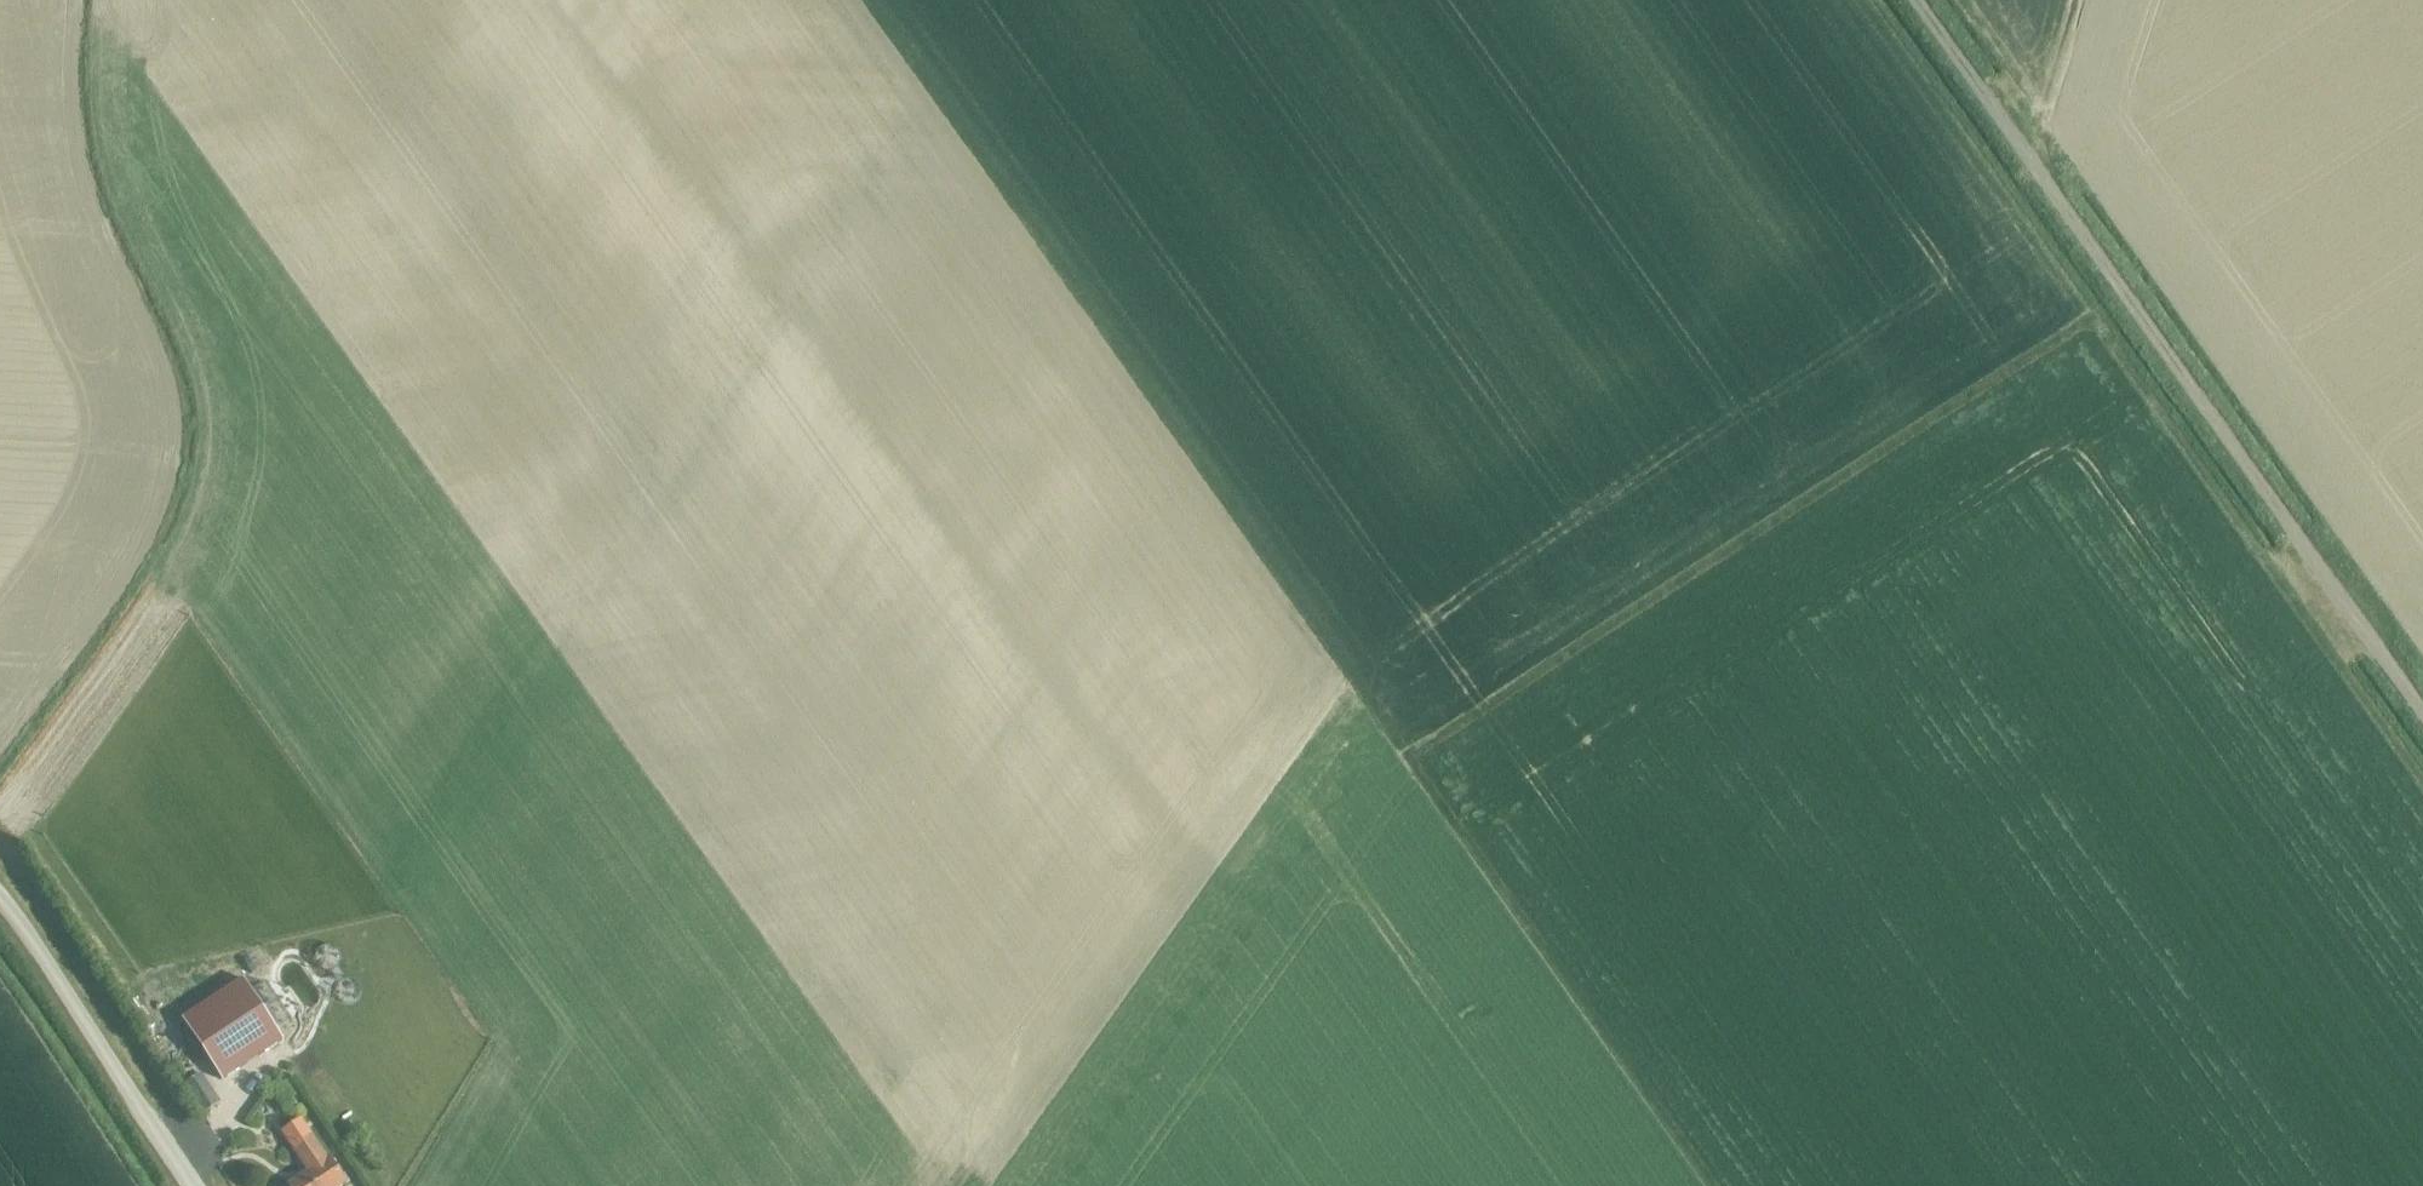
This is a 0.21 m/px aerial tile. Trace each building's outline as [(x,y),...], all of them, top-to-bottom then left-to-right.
[(284,1040),(243,978),(183,1018),(223,1079),(284,1040)] [(345,1183),(327,1156),(325,1157),(311,1137),(294,1148),(308,1170),(288,1183),(291,1185),(342,1185),(345,1183)]
